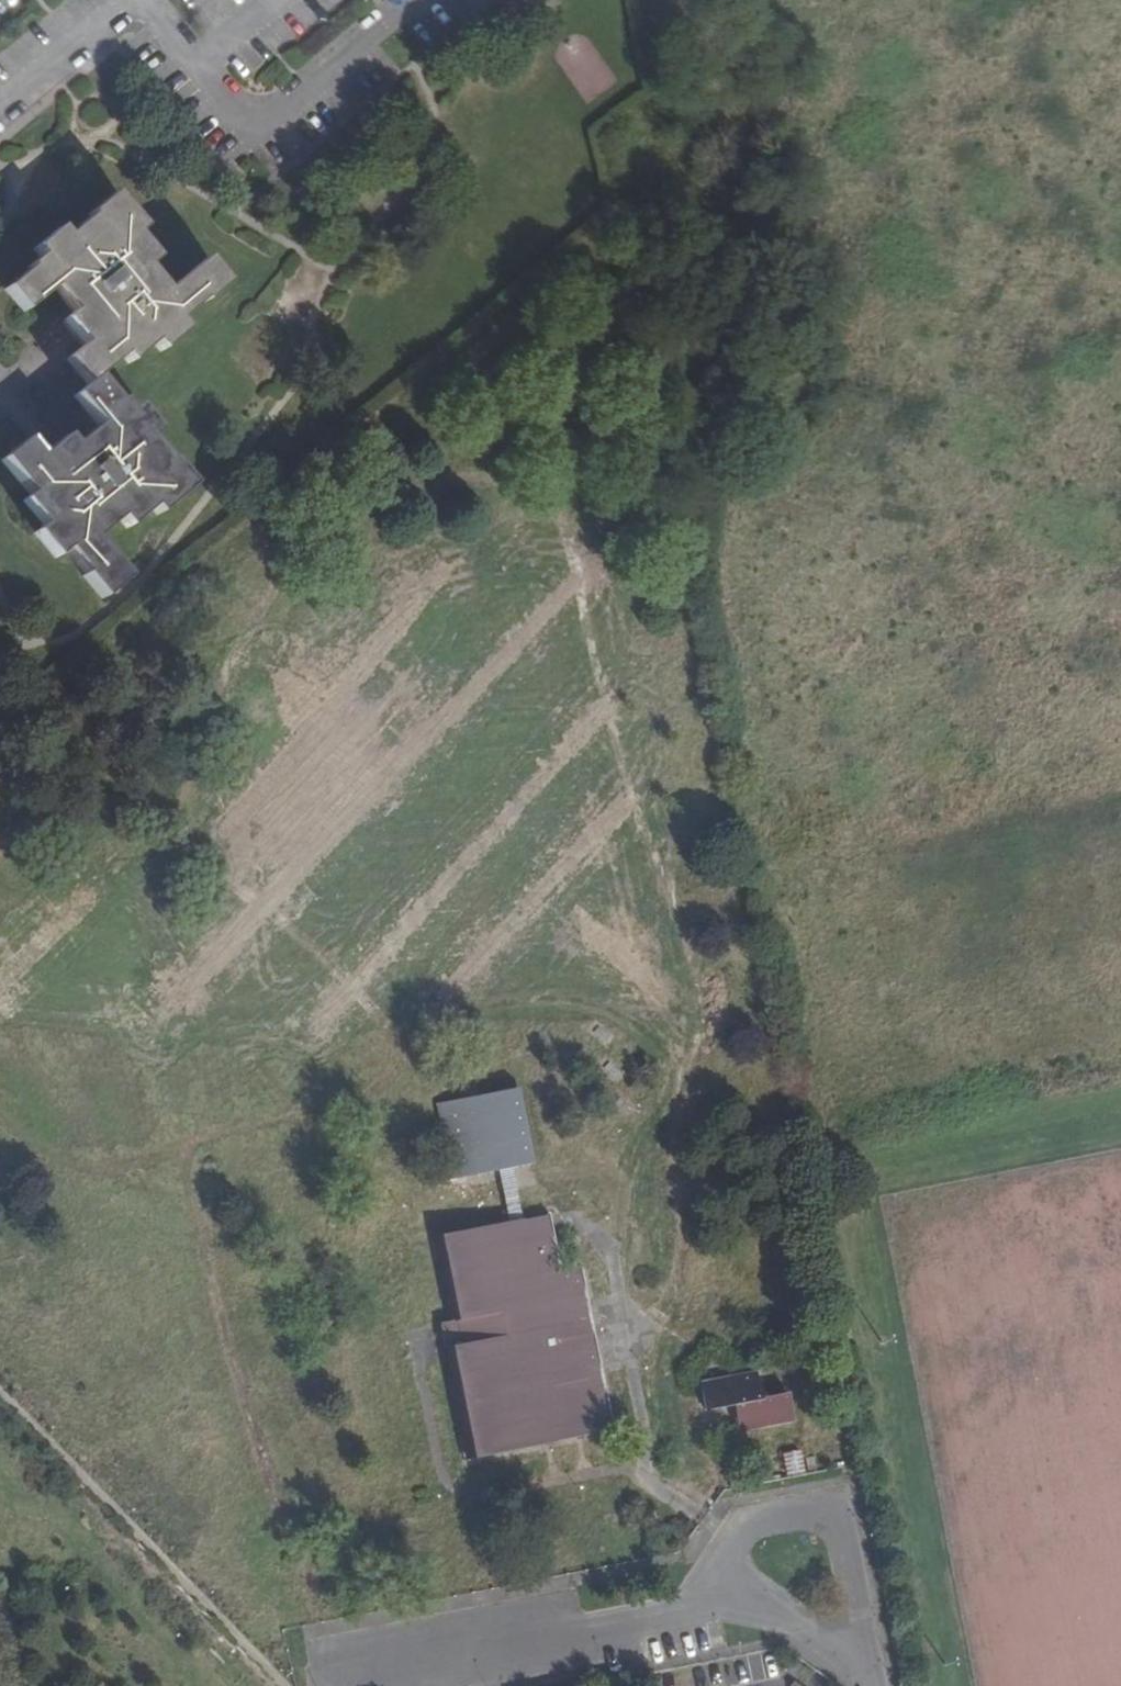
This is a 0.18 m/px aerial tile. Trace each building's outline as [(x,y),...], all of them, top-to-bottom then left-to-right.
[(125,528),(150,508),(158,517),(192,488),(170,462),(168,465),(147,440),(157,432),(136,408),(129,414),(120,402),(117,403),(96,379),(123,357),(130,364),(153,345),(161,354),(186,332),(177,322),(200,303),(202,304),(224,286),(203,262),(166,293),(146,269),(157,260),(135,235),(142,230),(112,195),(87,216),(90,220),(67,238),(58,229),(33,249),(39,257),(26,267),(28,270),(5,289),(25,315),(54,290),(72,313),(62,322),(82,347),(65,360),(87,387),(73,399),(98,427),(73,448),(65,438),(41,457),(25,439),(1,461),(30,496),(22,502),(42,526),(32,534),(53,560),(63,552),(83,573),(80,576),(102,600),(126,579),(94,540),(118,520),(125,528)] [(525,1093),(447,1111),(461,1183),(540,1166),(525,1093)] [(447,1353),(468,1465),(618,1435),(584,1269),(565,1272),(553,1217),(439,1242),(459,1351),(447,1353)] [(761,1376),(704,1387),(709,1414),(738,1409),(742,1435),(798,1424),(792,1396),(766,1401),(761,1376)] [(788,1460),(792,1481),(810,1477),(806,1456),(788,1460)]
